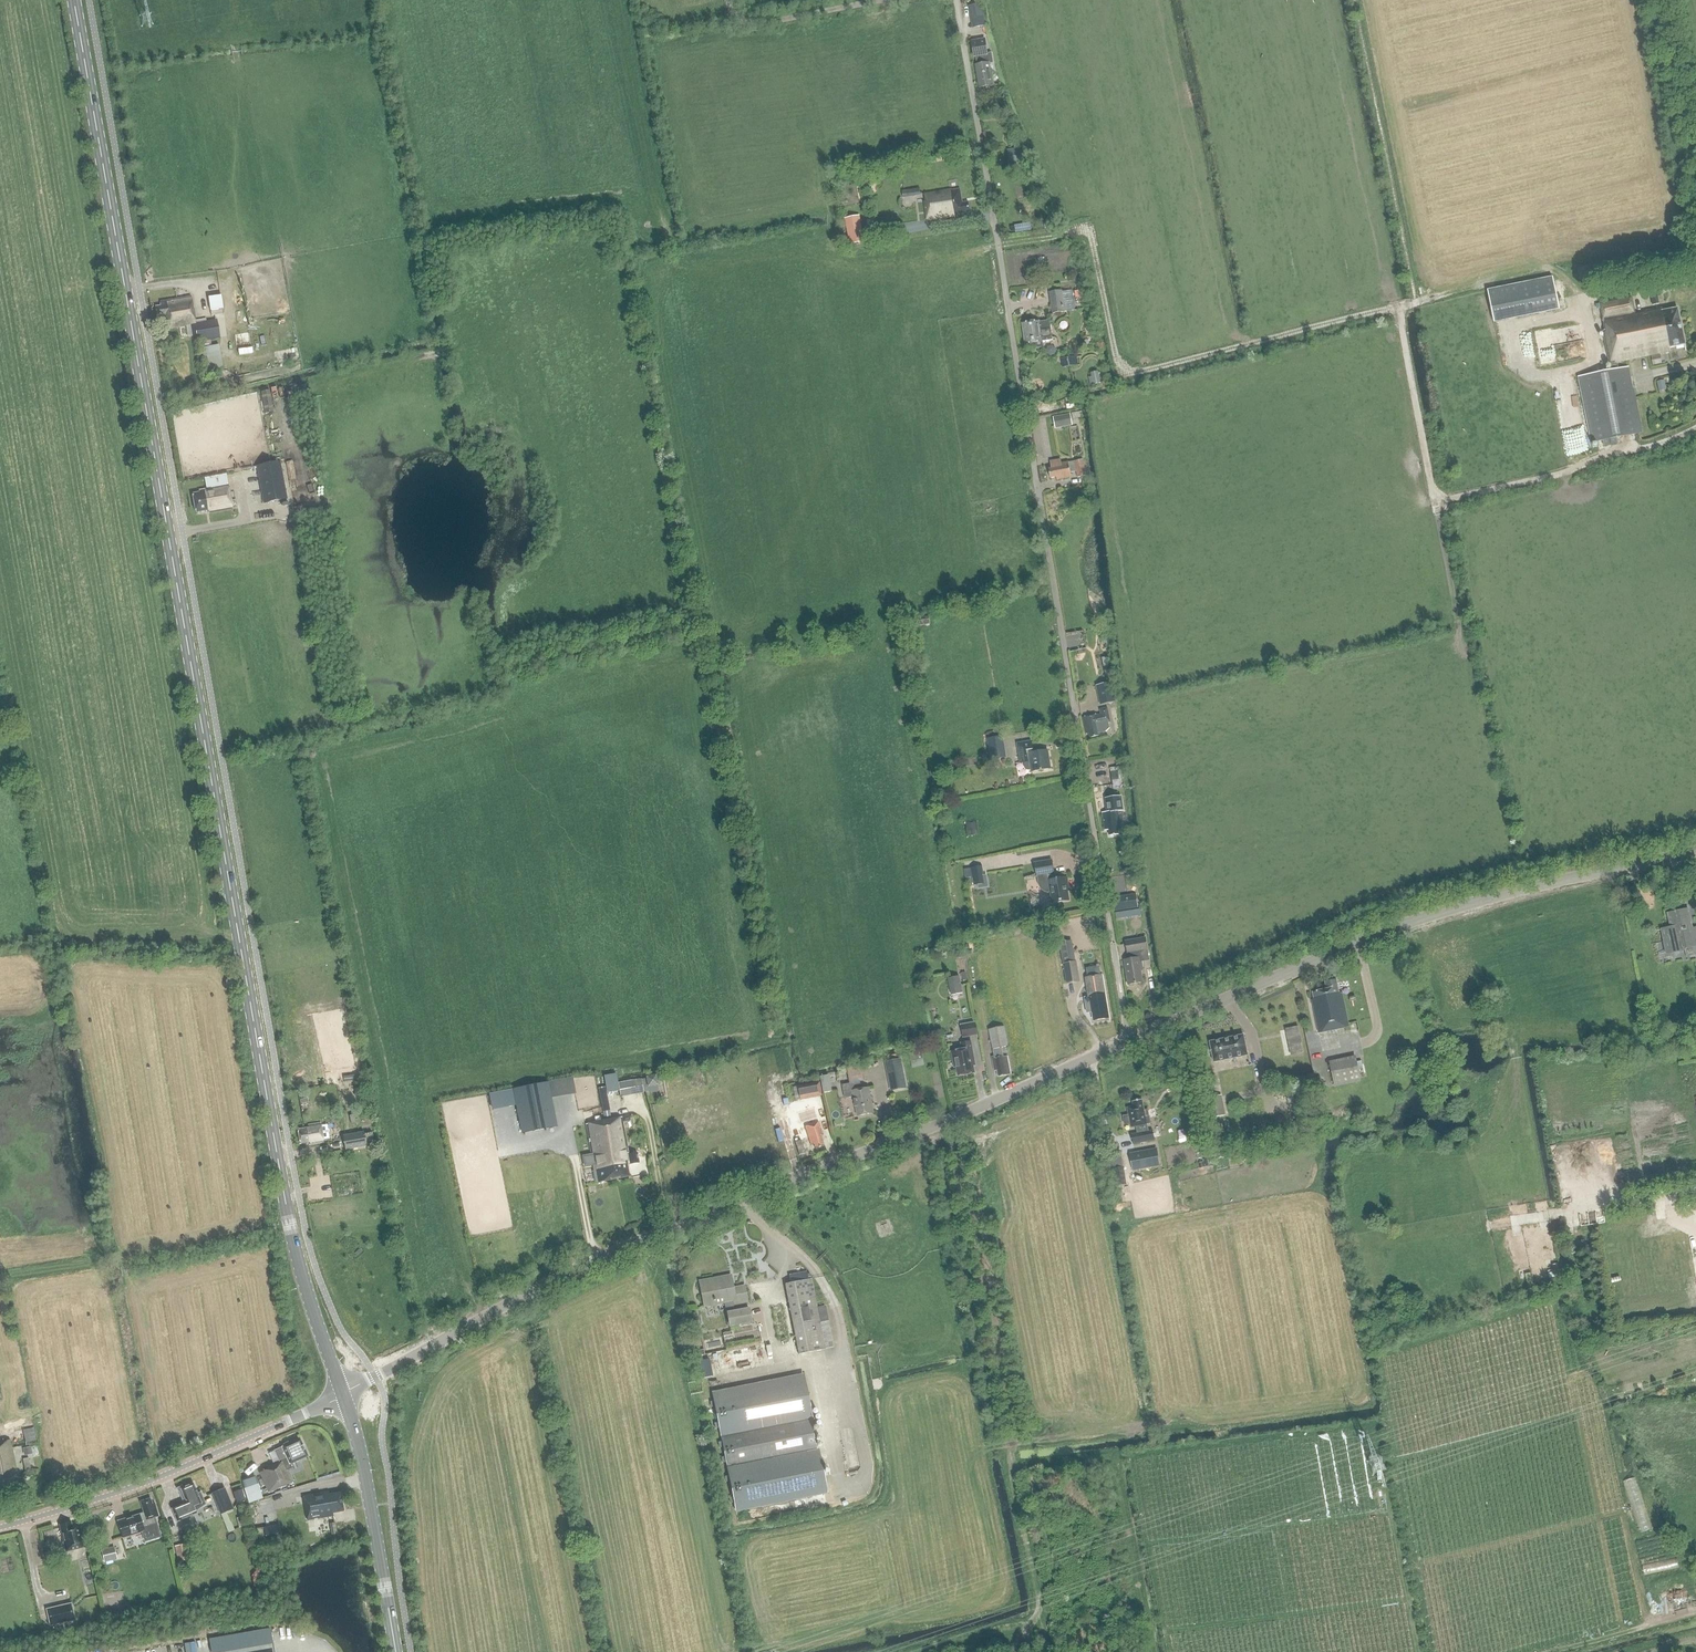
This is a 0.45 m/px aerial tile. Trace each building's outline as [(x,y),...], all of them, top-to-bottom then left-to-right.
[(985,26),(981,4),(968,6),(972,28),(985,26)] [(863,13),(857,14),(859,27),(865,26),(863,13)] [(992,64),(990,55),(986,55),(984,40),(971,42),(973,58),(975,58),(976,66),(974,67),(977,85),(980,85),(981,89),(991,87),(988,65),(992,64)] [(1021,149),(1008,151),(1010,164),(1017,163),(1016,160),(1022,159),(1021,149)] [(902,190),(902,195),(921,194),(920,183),(910,184),(910,190),(902,190)] [(924,203),(927,221),(957,216),(956,214),(969,211),(968,202),(962,203),(959,190),(951,191),(950,190),(925,195),(926,202),(924,203)] [(865,242),(860,215),(844,218),(849,245),(865,242)] [(1595,279),(1592,269),(1580,271),(1582,282),(1595,279)] [(1509,286),(1516,318),(1559,309),(1553,277),(1509,286)] [(1656,289),(1649,290),(1652,306),(1659,304),(1656,289)] [(1075,311),(1073,290),(1062,292),(1062,291),(1050,292),(1053,313),(1075,311)] [(223,309),(222,295),(208,297),(211,315),(223,314),(222,309),(223,309)] [(194,321),(190,297),(159,302),(160,305),(154,306),(156,317),(164,315),(166,329),(191,325),(194,342),(218,337),(215,321),(205,323),(204,319),(194,321)] [(1631,297),(1598,303),(1598,304),(1599,309),(1603,331),(1602,331),(1608,364),(1609,363),(1611,371),(1577,377),(1590,443),(1602,440),(1617,437),(1640,433),(1627,368),(1615,370),(1614,363),(1669,352),(1669,348),(1684,345),(1676,307),(1662,310),(1661,308),(1634,313),(1631,297)] [(1052,340),(1050,320),(1039,321),(1022,323),(1025,344),(1033,343),(1034,349),(1043,347),(1043,341),(1052,340)] [(223,371),(219,345),(201,348),(205,374),(223,371)] [(1078,365),(1076,356),(1061,359),(1062,368),(1078,365)] [(1101,382),(1098,371),(1090,373),(1093,384),(1101,382)] [(1656,381),(1660,391),(1667,388),(1664,378),(1656,381)] [(269,390),(261,392),(265,414),(273,412),(269,390)] [(1070,414),(1053,417),(1055,428),(1072,425),(1070,414)] [(1617,437),(1602,440),(1603,446),(1618,443),(1617,437)] [(1076,473),(1077,479),(1085,477),(1082,461),(1068,463),(1060,464),(1060,460),(1049,462),(1050,469),(1048,470),(1049,479),(1055,478),(1056,481),(1070,478),(1070,474),(1076,473)] [(276,462),(257,466),(265,502),(284,498),(276,462)] [(231,508),(227,485),(198,491),(199,493),(191,494),(195,513),(208,510),(208,513),(231,508)] [(928,616),(918,618),(920,626),(929,624),(928,616)] [(1066,633),(1069,651),(1085,648),(1083,631),(1066,633)] [(1102,667),(1110,665),(1109,656),(1100,658),(1102,667)] [(1106,680),(1113,678),(1111,668),(1104,670),(1106,680)] [(1116,702),(1112,682),(1096,685),(1100,705),(1116,702)] [(1099,735),(1099,732),(1105,731),(1109,727),(1108,722),(1110,721),(1107,707),(1100,708),(1101,713),(1097,714),(1097,713),(1082,716),(1086,733),(1089,732),(1090,737),(1099,735)] [(988,738),(991,759),(1004,757),(1001,736),(988,738)] [(1028,770),(1031,769),(1032,771),(1050,768),(1048,750),(1030,753),(1029,749),(1033,748),(1032,741),(1018,743),(1021,763),(1024,762),(1025,767),(1025,768),(1027,769),(1028,770)] [(1110,768),(1112,780),(1123,779),(1121,766),(1110,768)] [(1107,812),(1102,813),(1105,831),(1109,830),(1109,836),(1119,834),(1118,831),(1117,823),(1120,822),(1119,821),(1118,811),(1123,810),(1121,796),(1105,798),(1107,812)] [(977,822),(966,824),(967,836),(979,835),(977,822)] [(1035,862),(1038,876),(1040,875),(1041,881),(1040,881),(1041,884),(1042,886),(1044,888),(1046,889),(1048,890),(1051,890),(1053,902),(1070,900),(1068,885),(1069,885),(1068,877),(1056,879),(1055,873),(1053,859),(1035,862)] [(972,868),(965,869),(966,878),(973,877),(975,884),(978,884),(986,883),(985,875),(983,865),(972,867),(972,868)] [(1136,894),(1112,898),(1114,911),(1138,907),(1136,894)] [(1688,909),(1669,913),(1671,927),(1662,929),(1665,941),(1670,940),(1673,952),(1685,949),(1684,948),(1695,945),(1695,931),(1693,932),(1688,909)] [(1128,960),(1125,960),(1127,979),(1133,978),(1133,983),(1143,982),(1141,969),(1142,969),(1141,958),(1139,958),(1138,951),(1148,950),(1146,937),(1125,940),(1127,952),(1128,960)] [(1069,942),(1060,943),(1067,983),(1076,982),(1080,981),(1076,961),(1075,962),(1072,962),(1069,942)] [(1088,1002),(1085,1003),(1087,1013),(1092,1012),(1094,1020),(1109,1018),(1102,975),(1088,977),(1086,978),(1089,997),(1087,997),(1088,1002)] [(960,976),(949,978),(952,993),(963,991),(960,976)] [(1319,1032),(1348,1027),(1341,993),(1339,994),(1337,981),(1326,983),(1327,989),(1313,991),(1315,998),(1312,998),(1319,1032)] [(961,1025),(963,1037),(977,1035),(974,1023),(961,1025)] [(1009,1045),(1005,1026),(989,1030),(994,1056),(992,1056),(993,1059),(992,1059),(995,1071),(998,1070),(999,1076),(1011,1074),(1007,1056),(1002,1057),(1001,1052),(999,1052),(998,1047),(1009,1045)] [(1210,1041),(1214,1061),(1248,1055),(1244,1034),(1210,1041)] [(1288,1041),(1291,1056),(1305,1053),(1302,1038),(1288,1041)] [(961,1044),(962,1050),(951,1052),(953,1060),(955,1060),(958,1076),(974,1073),(972,1060),(974,1060),(971,1042),(961,1044)] [(921,1051),(909,1054),(911,1062),(923,1058),(921,1051)] [(907,1088),(902,1058),(885,1062),(890,1092),(907,1088)] [(1332,1086),(1359,1081),(1354,1059),(1328,1064),(1332,1086)] [(657,1085),(656,1079),(655,1076),(646,1077),(646,1078),(648,1087),(657,1085)] [(634,1080),(618,1083),(620,1092),(620,1095),(636,1092),(634,1080)] [(547,1082),(514,1089),(522,1133),(556,1127),(547,1082)] [(798,1086),(801,1099),(823,1095),(820,1082),(798,1086)] [(860,1082),(843,1085),(845,1097),(854,1095),(858,1115),(874,1112),(869,1087),(861,1089),(860,1082)] [(1286,1094),(1288,1104),(1305,1101),(1304,1091),(1286,1094)] [(1223,1115),(1219,1095),(1206,1097),(1210,1117),(1223,1115)] [(1127,1108),(1128,1114),(1122,1116),(1124,1125),(1130,1124),(1131,1128),(1137,1126),(1138,1133),(1131,1135),(1133,1144),(1154,1140),(1153,1130),(1149,1131),(1147,1124),(1150,1124),(1148,1109),(1144,1109),(1142,1099),(1132,1101),(1133,1107),(1127,1108)] [(622,1117),(604,1121),(610,1152),(608,1153),(610,1165),(613,1164),(615,1179),(629,1177),(627,1165),(639,1163),(637,1153),(629,1155),(623,1122),(622,1117)] [(819,1121),(818,1117),(813,1119),(814,1123),(805,1125),(811,1144),(814,1144),(815,1148),(824,1146),(820,1135),(823,1134),(819,1121)] [(592,1155),(583,1157),(584,1166),(593,1164),(593,1165),(595,1165),(598,1182),(598,1183),(615,1179),(613,1164),(610,1165),(608,1153),(610,1152),(604,1121),(586,1124),(591,1154),(592,1155)] [(322,1142),(319,1123),(308,1125),(309,1127),(297,1129),(299,1143),(309,1142),(309,1144),(322,1142)] [(1213,1138),(1219,1136),(1217,1128),(1211,1129),(1213,1138)] [(364,1131),(343,1135),(346,1149),(367,1146),(364,1131)] [(1221,1145),(1213,1147),(1216,1158),(1223,1157),(1221,1145)] [(1157,1148),(1130,1153),(1133,1171),(1148,1168),(1147,1159),(1159,1157),(1157,1148)] [(1125,1173),(1113,1175),(1115,1187),(1126,1185),(1125,1173)] [(826,1349),(822,1330),(821,1322),(812,1279),(809,1280),(807,1272),(789,1276),(791,1284),(785,1285),(799,1355),(826,1349)] [(699,1282),(704,1307),(725,1303),(726,1308),(727,1314),(730,1327),(752,1322),(749,1309),(734,1312),(733,1305),(748,1302),(745,1286),(733,1288),(730,1276),(699,1282)] [(830,1328),(828,1320),(821,1322),(822,1330),(830,1328)] [(714,1401),(710,1402),(711,1408),(715,1407),(718,1422),(714,1423),(715,1429),(719,1428),(722,1441),(718,1442),(719,1448),(723,1447),(725,1456),(720,1457),(722,1463),(726,1462),(729,1475),(724,1476),(725,1482),(730,1481),(733,1496),(729,1497),(730,1503),(734,1503),(736,1511),(824,1493),(801,1375),(712,1393),(714,1401)] [(34,1427),(23,1430),(26,1446),(37,1444),(34,1427)] [(259,1473),(268,1493),(293,1482),(287,1470),(292,1468),(290,1463),(306,1456),(299,1439),(290,1443),(288,1442),(283,1444),(281,1447),(274,1451),(278,1460),(266,1466),(267,1469),(259,1473)] [(0,1442),(0,1494),(16,1491),(14,1477),(16,1477),(9,1441),(0,1442)] [(32,1455),(31,1446),(22,1448),(24,1456),(32,1455)] [(255,1477),(242,1482),(249,1503),(263,1498),(255,1477)] [(1635,1477),(1622,1481),(1640,1533),(1653,1528),(1635,1477)] [(188,1517),(196,1514),(195,1511),(205,1504),(200,1493),(198,1494),(193,1483),(184,1488),(183,1485),(182,1486),(182,1487),(177,1489),(183,1503),(171,1508),(177,1522),(177,1521),(188,1516),(188,1517)] [(232,1507),(223,1487),(211,1492),(220,1513),(232,1507)] [(241,1490),(234,1492),(237,1502),(244,1500),(241,1490)] [(332,1511),(343,1509),(340,1492),(329,1494),(328,1490),(302,1495),(307,1520),(332,1515),(332,1511)] [(144,1513),(118,1521),(123,1537),(143,1531),(146,1540),(159,1536),(153,1518),(159,1516),(155,1503),(152,1504),(150,1499),(141,1502),(144,1513)] [(79,1525),(69,1527),(68,1523),(60,1525),(64,1542),(63,1543),(66,1552),(85,1547),(79,1525)] [(282,1542),(279,1524),(257,1529),(260,1545),(260,1546),(282,1542)] [(189,1559),(185,1544),(174,1546),(178,1562),(189,1559)] [(117,1559),(114,1546),(100,1550),(104,1563),(117,1559)] [(51,1549),(44,1550),(46,1559),(53,1558),(51,1549)] [(1642,1565),(1645,1575),(1679,1568),(1676,1558),(1642,1565)] [(75,1620),(71,1604),(47,1609),(50,1625),(75,1620)]
